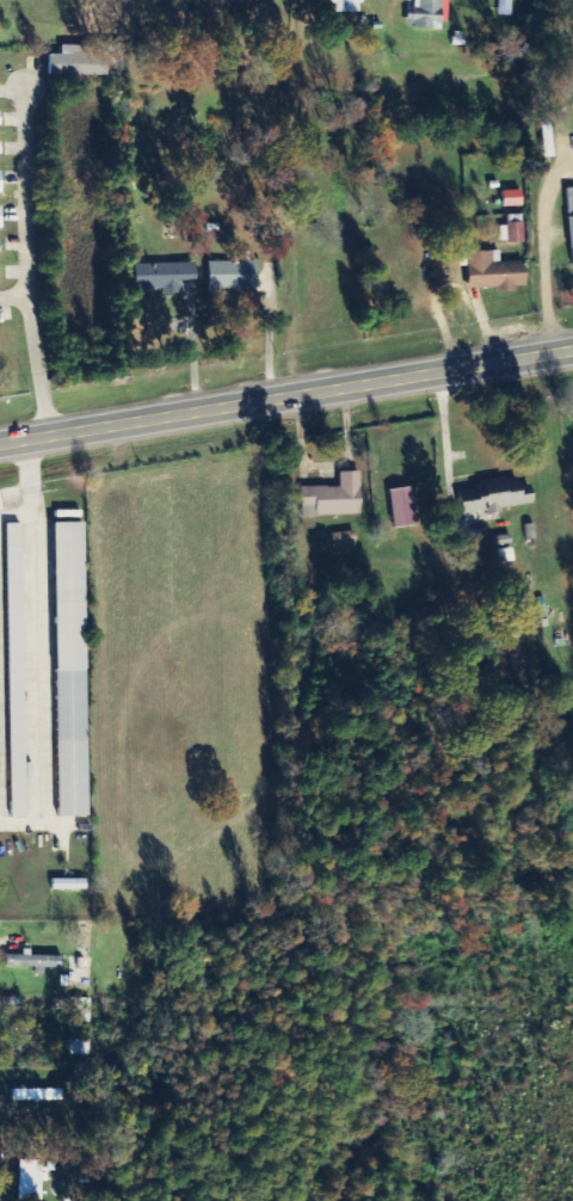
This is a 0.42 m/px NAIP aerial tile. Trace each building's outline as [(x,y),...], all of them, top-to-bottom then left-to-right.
[(330,12),(363,13),(363,0),(330,0),(330,12)] [(415,11),(408,10),(408,28),(444,30),(445,8),(449,8),(450,0),(415,0),(415,11)] [(93,47),(63,46),(62,56),(51,56),(50,76),(108,77),(109,56),(93,56),(93,47)] [(542,125),(545,159),(555,158),(552,125),(542,125)] [(524,207),(524,191),(503,192),(504,208),(524,207)] [(501,244),(524,243),(524,216),(508,216),(508,227),(501,227),(501,244)] [(527,287),(527,263),(501,264),(501,252),(468,253),(469,289),(501,288),(501,293),(517,292),(517,287),(527,287)] [(210,263),(210,296),(258,296),(259,262),(250,262),(250,253),(238,253),(238,263),(210,263)] [(197,281),(197,264),(159,265),(159,296),(189,295),(189,281),(197,281)] [(317,516),(363,515),(362,473),(340,473),(341,488),(303,488),(303,508),(317,508),(317,516)] [(535,504),(534,495),(524,497),(521,477),(477,484),(477,489),(460,492),(463,515),(489,512),(489,516),(503,514),(502,509),(535,504)] [(419,526),(413,488),(391,492),(396,529),(419,526)] [(86,524),(56,524),(60,817),(89,817),(86,524)] [(12,818),(27,818),(23,525),(8,525),(12,818)] [(359,534),(333,533),(333,551),(358,552),(359,534)] [(36,968),(36,975),(45,975),(45,969),(63,969),(64,955),(23,954),(23,955),(7,955),(6,967),(36,968)] [(80,1023),(91,1024),(91,999),(72,999),(71,1034),(79,1034),(80,1023)] [(44,1162),(21,1161),(20,1178),(32,1178),(31,1199),(43,1200),(44,1162)]
